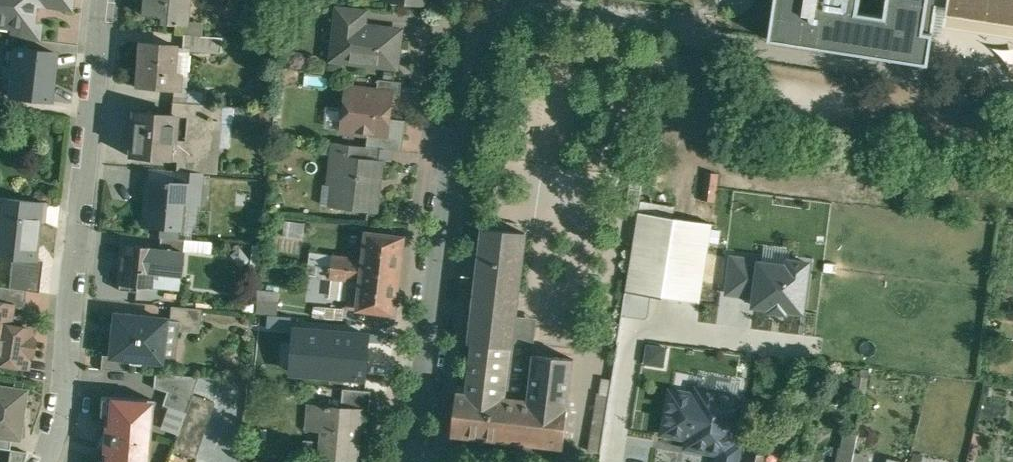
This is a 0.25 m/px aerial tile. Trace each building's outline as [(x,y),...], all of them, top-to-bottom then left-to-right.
[(12,25),(10,38),(38,41),(40,25),(30,24),(33,4),(39,4),(40,0),(0,0),(0,24),(12,25)] [(39,4),(71,9),(72,0),(40,0),(39,4)] [(142,13),(161,15),(160,22),(184,23),(184,33),(199,34),(201,21),(185,20),(187,3),(180,3),(181,0),(143,0),(142,13)] [(769,40),(928,64),(937,7),(953,9),(953,10),(1012,19),(1012,0),(886,0),(884,15),(858,11),(860,0),(775,0),(769,40)] [(367,8),(340,4),(339,18),(345,18),(362,20),(361,25),(365,25),(367,8)] [(365,25),(361,25),(362,20),(345,18),(340,58),(398,65),(402,30),(365,25)] [(199,34),(184,33),(182,48),(220,51),(221,36),(199,34)] [(174,43),(140,41),(136,86),(178,89),(179,73),(171,72),(174,43)] [(54,52),(16,48),(11,96),(49,101),(49,97),(51,97),(52,84),(51,84),(54,52)] [(403,80),(380,77),(379,89),(394,91),(394,92),(402,93),(403,80)] [(379,89),(348,85),(343,130),(370,133),(405,137),(407,119),(391,117),(394,92),(394,91),(379,89)] [(199,102),(172,101),(171,113),(198,116),(199,102)] [(171,113),(134,110),(130,155),(166,158),(166,157),(179,158),(178,168),(177,168),(177,170),(200,172),(215,173),(220,104),(199,102),(198,116),(171,113)] [(405,137),(370,133),(368,145),(367,145),(404,149),(405,137)] [(367,145),(335,141),(334,155),(339,155),(339,154),(366,157),(367,145)] [(366,157),(339,154),(339,155),(337,173),(344,174),(340,206),(378,211),(381,188),(378,187),(379,178),(380,178),(382,159),(366,157)] [(907,167),(888,165),(887,177),(906,179),(907,167)] [(163,183),(147,181),(144,226),(162,227),(161,236),(178,238),(181,202),(198,203),(200,172),(177,170),(176,182),(163,181),(163,183)] [(720,173),(706,171),(702,199),(715,201),(720,173)] [(0,197),(0,215),(1,215),(0,227),(0,256),(14,257),(36,260),(36,258),(40,221),(45,221),(47,204),(42,203),(42,202),(0,197)] [(713,223),(640,211),(627,290),(659,295),(700,302),(713,223)] [(305,236),(305,223),(286,222),(286,235),(305,236)] [(535,355),(530,348),(513,346),(527,232),(486,227),(472,341),(475,342),(469,392),(458,390),(453,434),(565,447),(570,404),(575,358),(535,353),(535,355)] [(405,237),(368,232),(365,258),(334,254),(333,266),(400,275),(405,237)] [(178,238),(161,236),(160,247),(183,249),(184,239),(178,238)] [(160,247),(123,243),(119,283),(120,283),(119,289),(137,290),(138,286),(151,287),(153,266),(181,269),(183,249),(160,247)] [(324,253),(313,251),(311,263),(323,265),(324,253)] [(36,260),(14,257),(11,281),(40,285),(44,259),(36,258),(36,260)] [(759,262),(761,262),(761,260),(732,257),(727,292),(755,296),(759,262)] [(761,262),(759,262),(755,296),(754,305),(771,307),(770,310),(785,312),(785,309),(802,311),(808,262),(789,260),(788,266),(761,262)] [(323,265),(311,263),(310,275),(321,276),(323,265)] [(400,275),(333,266),(331,278),(362,282),(362,288),(359,308),(396,313),(400,275)] [(0,286),(0,303),(12,306),(25,308),(28,290),(0,286)] [(362,288),(352,286),(350,307),(359,308),(362,288)] [(269,290),(267,310),(280,311),(282,292),(269,290)] [(9,325),(12,306),(0,303),(0,363),(26,367),(28,356),(32,353),(35,341),(31,336),(33,329),(9,325)] [(203,308),(172,306),(170,320),(201,323),(203,308)] [(345,308),(318,306),(317,317),(344,319),(345,308)] [(166,319),(115,314),(111,355),(111,356),(126,357),(162,361),(166,319)] [(111,355),(102,354),(101,368),(125,370),(126,357),(111,356),(111,355)] [(199,376),(155,372),(154,387),(167,391),(163,404),(186,412),(193,393),(199,376)] [(0,387),(0,436),(10,438),(19,439),(26,391),(0,387)] [(373,390),(345,388),(344,406),(362,408),(362,409),(371,410),(373,390)] [(740,396),(699,389),(698,395),(672,391),(665,432),(690,436),(689,443),(691,446),(718,451),(730,453),(732,442),(740,396)] [(186,412),(173,449),(196,457),(215,401),(193,393),(186,412)] [(113,395),(112,415),(106,414),(105,429),(104,447),(103,447),(102,461),(108,461),(148,461),(153,399),(113,395)] [(344,406),(311,403),(309,429),(324,430),(322,457),(358,460),(362,409),(362,408),(344,406)] [(606,424),(594,422),(590,449),(602,451),(606,424)] [(9,449),(10,438),(0,436),(0,448),(9,449)] [(718,451),(716,461),(741,461),(744,444),(732,442),(730,453),(718,451)] [(842,448),(839,461),(853,461),(855,450),(842,448)] [(8,461),(23,461),(26,452),(10,449),(8,461)] [(752,451),(749,461),(763,461),(765,453),(752,451)]
